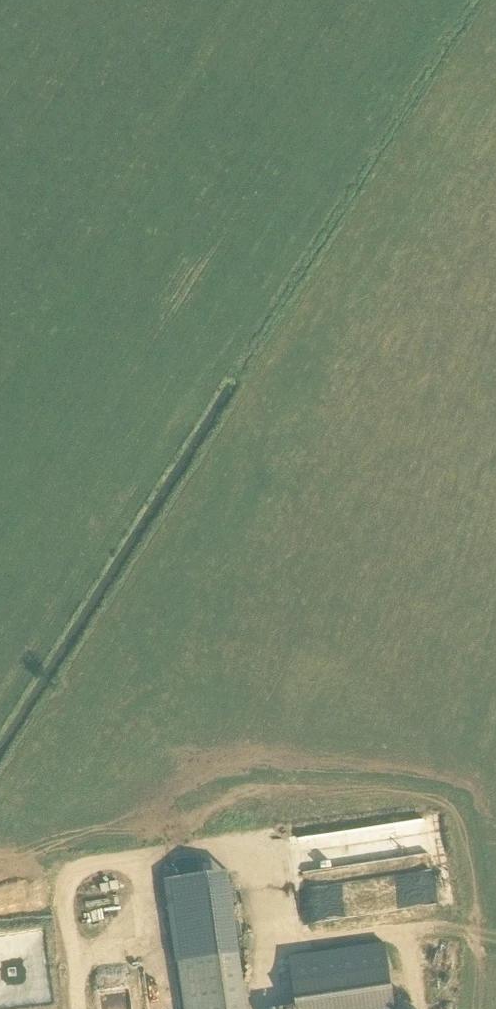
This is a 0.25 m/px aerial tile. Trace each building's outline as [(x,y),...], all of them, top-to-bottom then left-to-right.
[(384,856),(427,853),(425,820),(382,823),(384,856)] [(362,880),(368,912),(435,901),(430,869),(362,880)] [(229,878),(228,871),(167,879),(168,881),(179,962),(180,962),(187,1008),(248,1008),(240,953),(231,888),(229,878)] [(389,955),(292,970),(298,1007),(282,1008),(397,1008),(389,955)]
